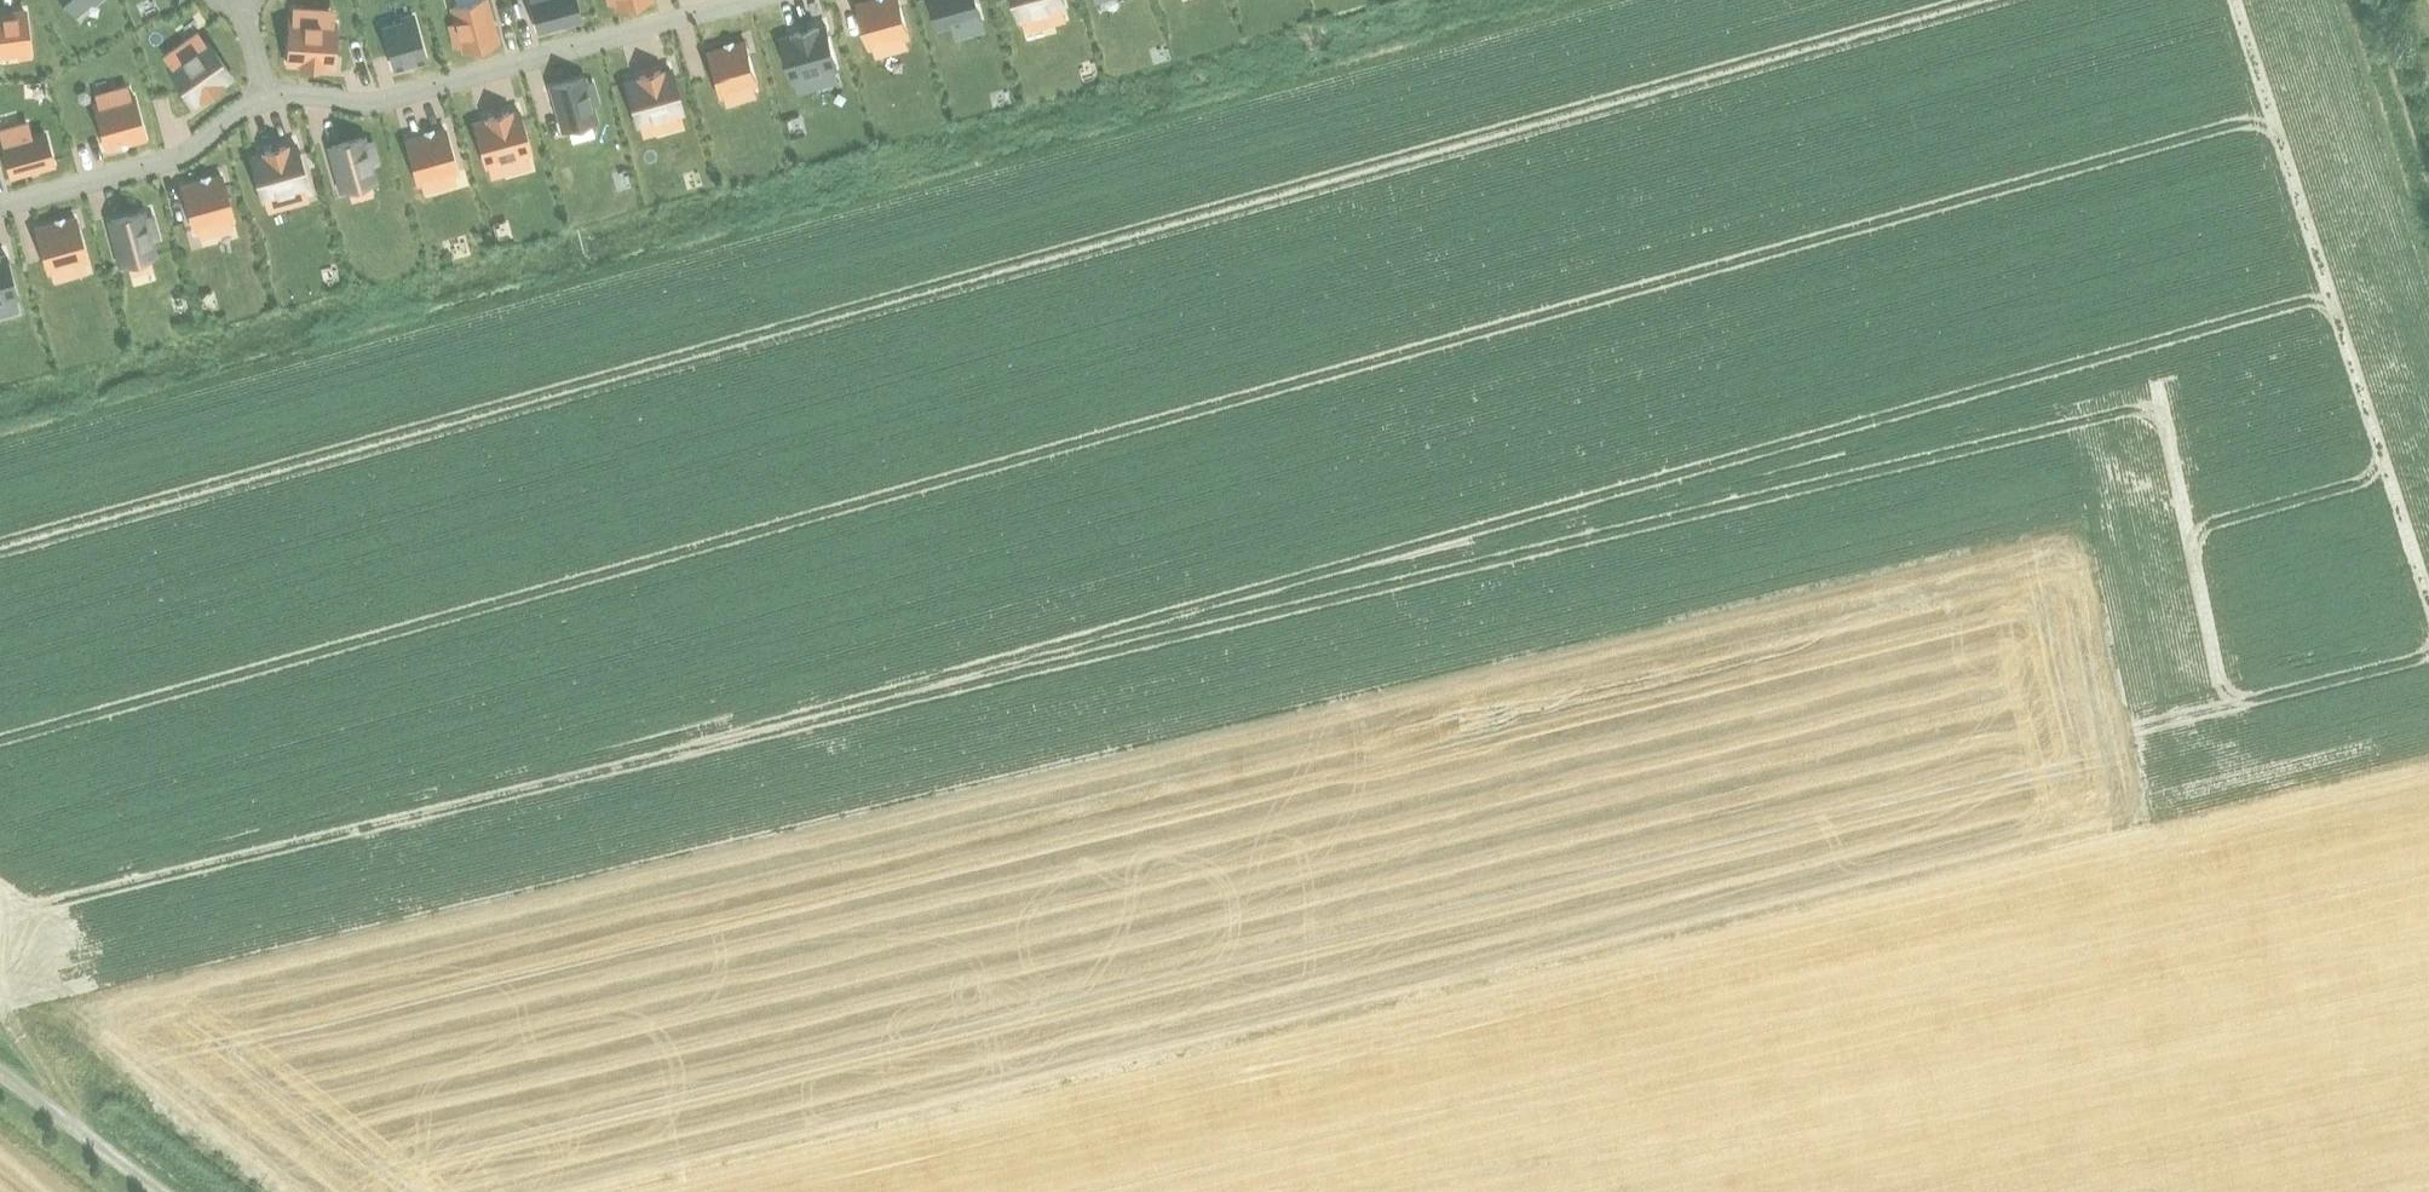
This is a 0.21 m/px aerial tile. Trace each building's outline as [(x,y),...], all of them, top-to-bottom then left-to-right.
[(73,10),(85,0),(65,0),(73,10)] [(447,23),(453,45),(462,43),(463,48),(494,40),(483,0),(465,0),(451,4),(456,20),(447,23)] [(537,30),(579,19),(574,0),(529,0),(537,30)] [(857,2),(868,45),(873,44),(875,53),(885,51),(882,41),(904,36),(908,35),(899,0),(863,0),(857,2)] [(938,27),(952,23),(955,35),(965,32),(962,21),(980,16),(976,0),(931,0),(938,27)] [(1022,18),(1050,10),(1053,21),(1067,17),(1064,7),(1062,0),(1017,0),(1022,18)] [(289,18),(286,60),(300,61),(300,64),(324,66),(324,63),(335,64),(338,22),(306,19),(307,7),(293,6),(292,18),(289,18)] [(0,14),(0,50),(16,48),(17,53),(18,59),(32,57),(31,51),(31,46),(26,11),(0,14)] [(400,19),(381,24),(392,66),(423,58),(412,16),(411,13),(400,16),(400,19)] [(791,34),(781,37),(793,80),(795,79),(798,89),(809,87),(806,77),(837,68),(825,25),(819,27),(818,24),(790,31),(791,34)] [(198,32),(165,56),(170,64),(167,66),(193,102),(200,97),(201,99),(225,81),(224,80),(233,73),(207,37),(204,39),(198,32)] [(745,40),(706,50),(718,96),(722,95),(723,102),(734,99),(732,92),(757,85),(745,40)] [(633,76),(623,78),(636,124),(638,123),(641,133),(654,130),(652,120),(680,112),(668,67),(661,68),(660,66),(632,73),(633,76)] [(588,70),(547,83),(560,124),(601,111),(588,70)] [(96,104),(92,105),(104,149),(147,137),(135,93),(130,94),(127,84),(93,94),(96,104)] [(482,118),(473,121),(485,167),(487,166),(489,174),(503,171),(501,162),(529,155),(517,109),(510,111),(509,108),(481,115),(482,118)] [(0,142),(9,177),(54,165),(45,130),(30,134),(27,122),(20,124),(23,136),(0,142)] [(443,125),(404,136),(416,181),(419,180),(422,189),(433,186),(431,177),(454,170),(443,125)] [(366,134),(329,144),(340,188),(378,178),(374,163),(379,162),(373,138),(368,140),(366,134)] [(296,143),(250,155),(262,199),(265,198),(268,208),(282,204),(279,195),(308,187),(296,143)] [(222,171),(183,182),(195,228),(198,227),(200,235),(211,232),(209,224),(234,217),(222,171)] [(145,208),(107,218),(119,263),(157,253),(153,238),(159,237),(152,211),(146,212),(145,208)] [(76,216),(36,226),(47,270),(51,269),(53,279),(64,276),(62,266),(88,259),(76,216)] [(17,299),(5,254),(0,255),(0,303),(17,299)]
